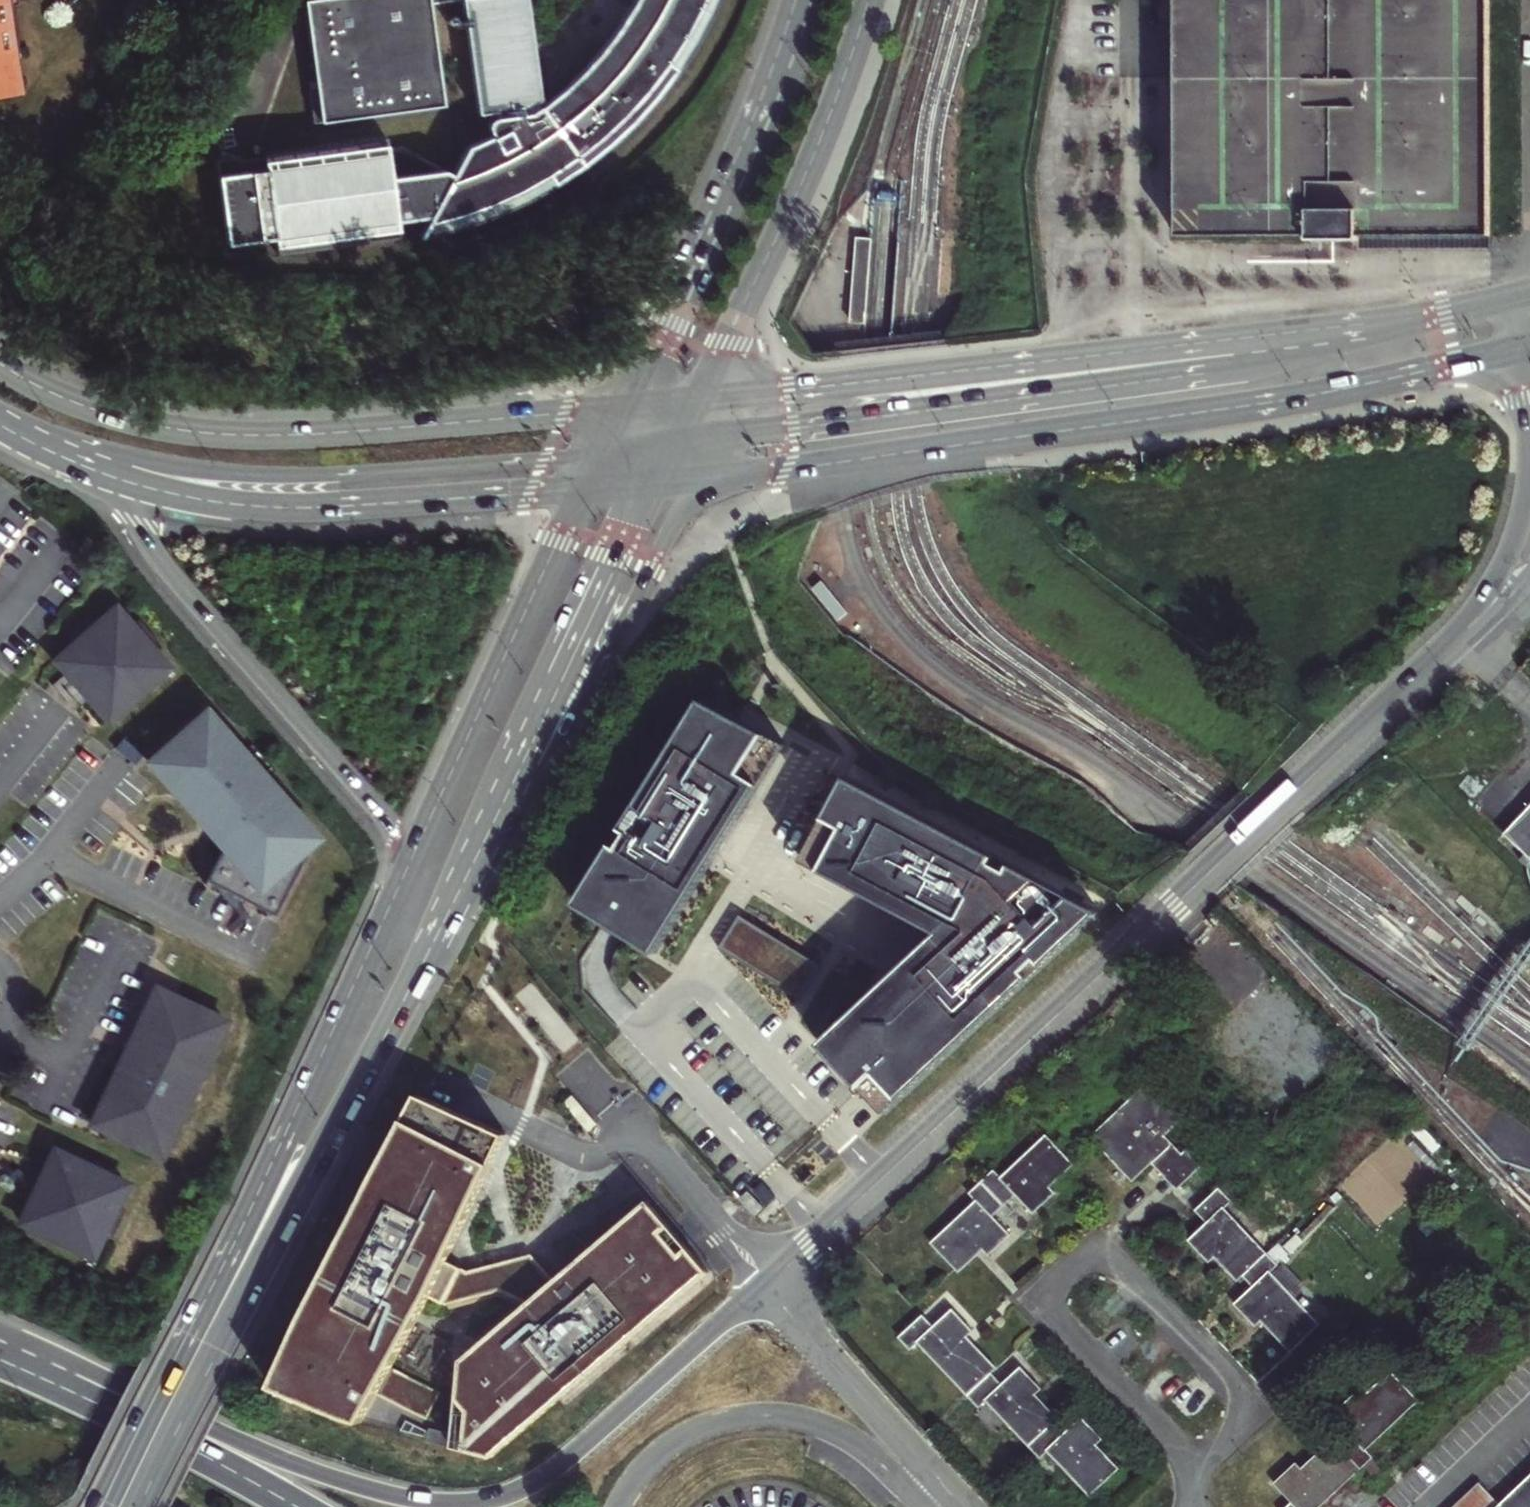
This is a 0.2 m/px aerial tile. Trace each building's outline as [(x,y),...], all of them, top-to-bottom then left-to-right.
[(15,55),(7,0),(0,0),(0,57),(15,55)] [(103,16),(118,0),(88,0),(103,16)] [(311,2),(323,89),(328,123),(451,107),(437,6),(469,1),(469,0),(328,0),(311,2)] [(499,213),(524,202),(548,189),(571,175),(586,164),(593,159),(614,142),(634,123),(653,103),(670,82),(686,60),(700,37),(718,0),(638,0),(635,5),(614,37),(589,66),(562,92),(547,104),(543,100),(547,96),(533,0),(469,0),(485,116),(500,114),(501,119),(496,122),(493,126),(493,132),(496,136),(474,147),(458,174),(430,219),(420,235),(447,230),(473,222),(499,213)] [(1175,48),(1175,229),(1308,228),(1308,233),(1332,233),(1358,233),(1358,228),(1490,228),(1489,0),(1175,0),(1175,48)] [(18,78),(15,55),(0,57),(0,61),(1,61),(4,61),(7,63),(9,66),(9,69),(9,72),(7,75),(4,76),(1,77),(0,77),(0,81),(18,78)] [(9,69),(9,66),(7,63),(4,61),(1,61),(0,61),(0,77),(1,77),(4,76),(7,75),(9,72),(9,69)] [(323,89),(318,90),(323,124),(328,123),(323,89)] [(430,219),(458,174),(410,148),(392,149),(391,138),(268,155),(268,159),(245,162),(245,158),(220,161),(231,246),(278,239),(281,255),(403,239),(401,223),(430,219)] [(870,243),(856,242),(851,324),(869,325),(869,317),(865,316),(870,243)] [(109,720),(168,667),(152,648),(132,625),(116,606),(56,659),(72,677),(86,693),(109,720)] [(132,625),(152,648),(159,642),(139,619),(132,625)] [(86,693),(72,677),(68,680),(59,670),(48,680),(65,698),(70,694),(76,702),(86,693)] [(576,904),(665,956),(786,749),(698,697),(576,904)] [(204,713),(146,764),(222,848),(206,882),(214,886),(247,901),(277,914),(305,862),(299,855),(307,848),(319,836),(204,713)] [(1097,912),(845,778),(801,858),(939,929),(820,1044),(861,1090),(883,1114),(1097,912)] [(1519,819),(1505,834),(1529,859),(1529,807),(1519,819)] [(310,851),(307,848),(299,855),(305,862),(310,851)] [(247,901),(214,886),(213,887),(236,911),(247,901)] [(228,1026),(159,992),(131,1050),(116,1053),(119,1074),(93,1127),(162,1160),(192,1097),(195,1099),(203,1083),(200,1082),(218,1046),(228,1026)] [(1120,1074),(1062,1127),(1108,1175),(1129,1155),(1151,1180),(1176,1160),(1142,1125),(1156,1112),(1120,1074)] [(509,1132),(421,1091),(304,1308),(270,1381),(348,1414),(361,1418),(374,1393),(423,1419),(436,1392),(388,1366),(426,1296),(442,1306),(496,1293),(514,1313),(446,1368),(449,1404),(459,1410),(461,1447),(490,1455),(559,1398),(709,1273),(648,1200),(554,1279),(532,1253),(467,1269),(447,1256),(509,1132)] [(954,1208),(908,1248),(939,1278),(960,1258),(965,1264),(986,1242),(968,1222),(995,1200),(1013,1221),(1038,1197),(1030,1189),(1053,1170),(1027,1141),(979,1182),(974,1174),(946,1201),(954,1208)] [(54,1152),(19,1223),(91,1259),(102,1237),(111,1241),(124,1213),(116,1208),(126,1187),(54,1152)] [(1197,1182),(1172,1205),(1187,1218),(1163,1236),(1186,1262),(1193,1255),(1213,1277),(1220,1271),(1231,1282),(1213,1298),(1238,1324),(1244,1318),(1270,1346),(1298,1318),(1248,1267),(1257,1260),(1206,1204),(1211,1197),(1197,1182)] [(899,1317),(873,1340),(887,1354),(894,1346),(956,1417),(966,1408),(1015,1464),(1023,1456),(1062,1500),(1093,1470),(1072,1446),(1076,1442),(1057,1423),(1040,1438),(1033,1426),(1037,1421),(1013,1396),(1018,1391),(1001,1373),(982,1390),(969,1376),(974,1372),(941,1337),(947,1331),(931,1313),(911,1331),(899,1317)] [(1322,1409),(1338,1426),(1324,1438),(1320,1434),(1291,1461),(1287,1456),(1262,1479),(1277,1496),(1267,1505),(1268,1506),(1306,1506),(1367,1452),(1359,1443),(1412,1396),(1384,1366),(1354,1396),(1346,1387),(1322,1409)] [(459,1410),(449,1404),(450,1444),(461,1447),(459,1410)] [(448,1433),(429,1427),(426,1437),(445,1443),(448,1433)] [(1505,1506),(1529,1506),(1529,1483),(1505,1506)] [(1455,1506),(1502,1506),(1478,1485),(1455,1506)]
